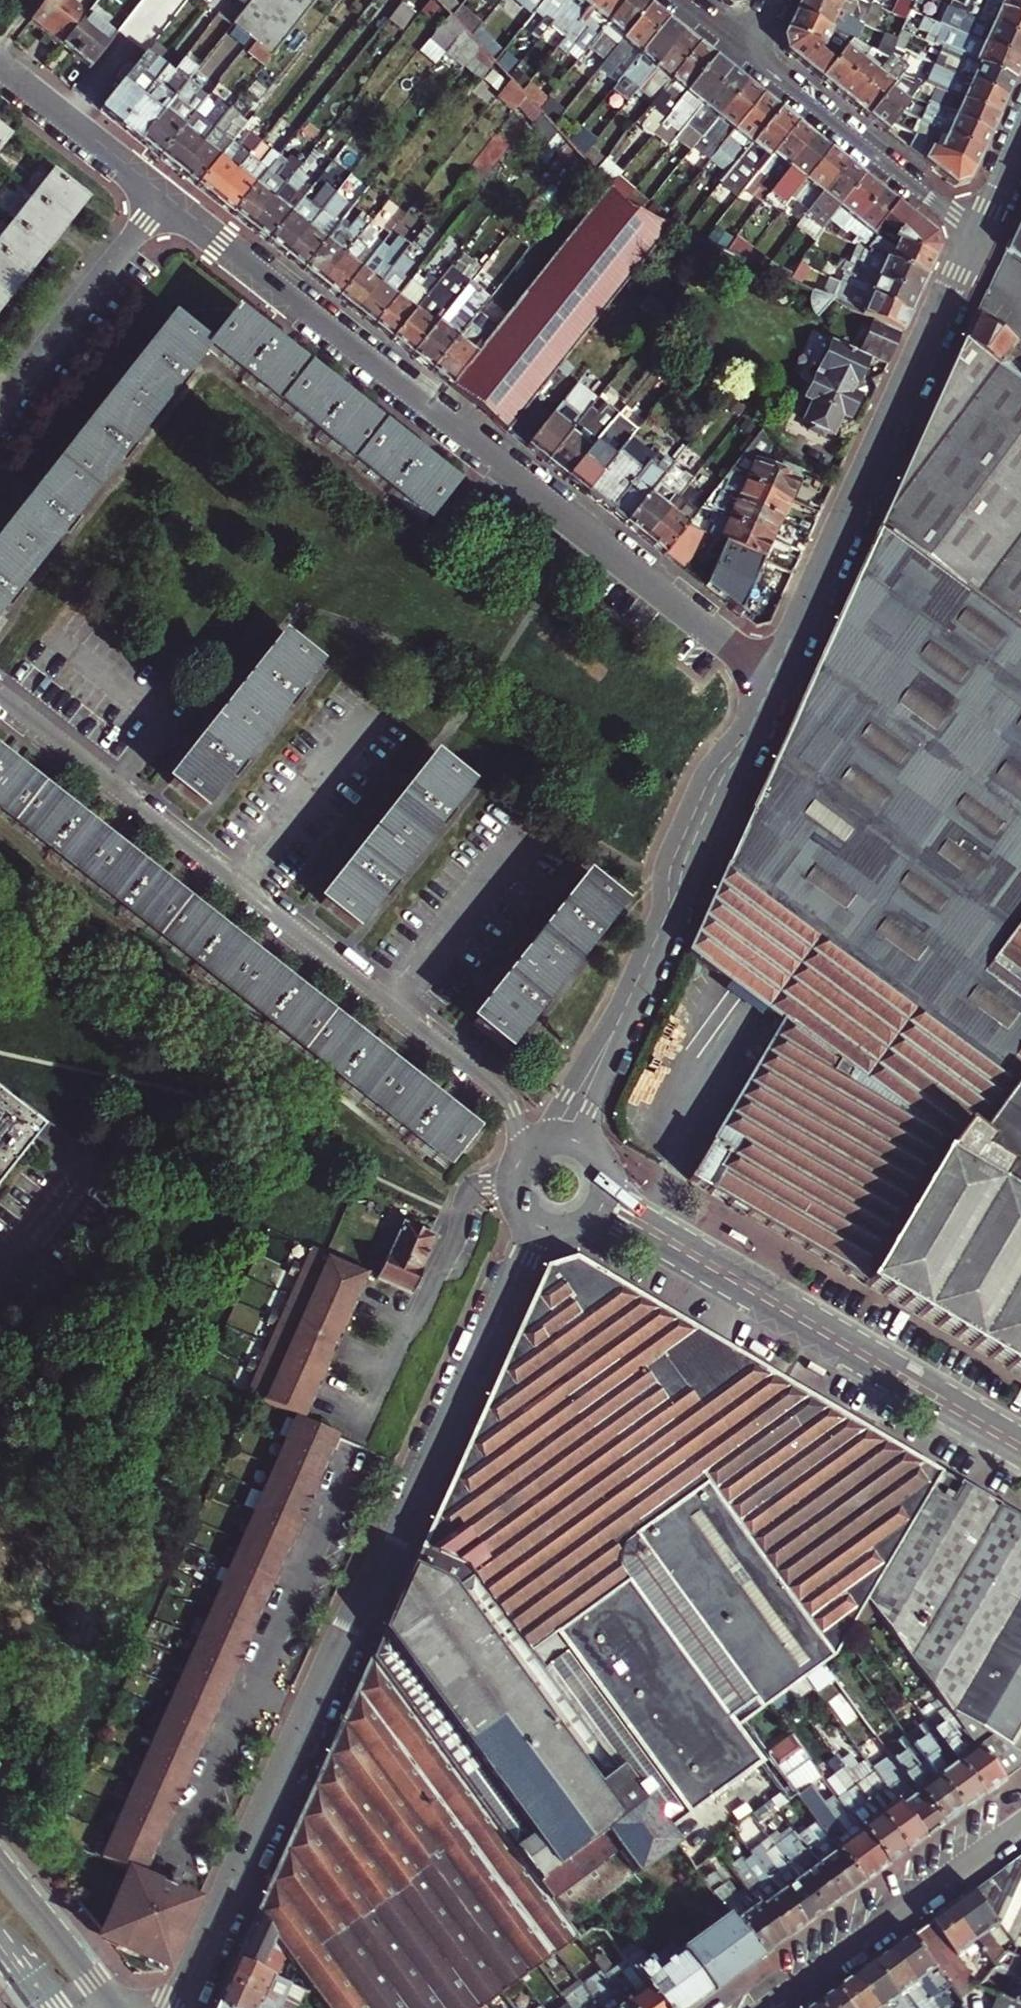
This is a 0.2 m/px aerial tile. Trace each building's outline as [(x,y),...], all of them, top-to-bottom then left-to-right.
[(14,11),(23,0),(0,0),(14,11)] [(63,51),(88,19),(64,0),(52,0),(32,26),(63,51)] [(317,0),(236,0),(249,10),(236,28),(255,42),(273,57),(317,0)] [(555,25),(575,0),(548,0),(538,13),(549,21),(541,31),(547,36),(555,25)] [(571,38),(602,0),(575,0),(555,25),(565,33),(571,38)] [(631,0),(602,0),(571,38),(565,33),(562,38),(568,42),(585,57),(590,50),(631,0)] [(607,64),(651,10),(638,0),(631,0),(590,50),(607,64)] [(751,0),(720,0),(731,9),(746,9),(751,0)] [(848,15),(818,0),(803,0),(797,13),(849,39),(856,25),(845,20),(848,15)] [(871,4),(863,0),(818,0),(848,15),(853,17),(855,12),(865,16),(871,4)] [(911,12),(915,3),(909,0),(900,0),(893,15),(894,15),(907,22),(911,12)] [(980,0),(967,0),(964,7),(953,2),(950,9),(959,13),(1020,41),(1020,18),(980,0)] [(1020,18),(1020,0),(980,0),(1020,18)] [(472,41),(482,28),(462,10),(453,21),(466,35),(472,41)] [(619,88),(625,80),(669,25),(651,10),(607,64),(600,74),(619,88)] [(853,17),(863,22),(865,16),(855,12),(853,17)] [(903,31),(912,35),(921,17),(911,12),(907,22),(903,31)] [(839,53),(849,39),(797,13),(788,32),(824,50),(826,46),(839,53)] [(959,13),(951,30),(952,31),(1020,62),(1020,41),(959,13)] [(899,40),(903,31),(907,22),(894,15),(885,33),(886,33),(899,40)] [(63,51),(91,72),(116,40),(88,19),(63,51)] [(630,106),(641,92),(685,37),(669,25),(625,80),(619,88),(614,94),(630,106)] [(1020,70),(1020,62),(952,31),(943,49),(946,50),(1016,81),(1020,70)] [(843,56),(839,53),(826,46),(824,50),(788,32),(784,39),(787,54),(822,81),(843,56)] [(891,57),(896,46),(899,40),(886,33),(877,52),(890,59),(891,57)] [(452,53),(467,68),(481,51),(472,41),(466,35),(452,53)] [(641,92),(656,104),(699,49),(685,37),(641,92)] [(538,63),(546,70),(568,42),(562,38),(557,44),(555,43),(538,63)] [(273,57),(255,42),(246,53),(264,68),(273,57)] [(822,81),(837,93),(873,50),(855,42),(843,56),(822,81)] [(654,140),(716,62),(699,49),(656,104),(641,123),(638,127),(654,140)] [(837,93),(853,106),(890,59),(877,52),(873,50),(837,93)] [(1007,100),(1016,81),(946,50),(938,69),(939,69),(1007,100)] [(483,84),(496,67),(481,51),(467,68),(483,84)] [(103,112),(117,123),(162,65),(149,54),(136,70),(124,86),(103,112)] [(518,74),(522,68),(507,54),(497,68),(511,83),(518,74)] [(853,106),(869,118),(903,74),(910,67),(891,57),(890,59),(853,106)] [(678,144),(732,75),(716,62),(654,140),(671,153),(678,144)] [(128,132),(142,143),(193,79),(199,72),(187,63),(176,75),(174,74),(128,132)] [(117,123),(128,132),(174,74),(162,65),(117,123)] [(119,82),(124,86),(136,70),(132,66),(119,82)] [(1000,118),(1007,100),(939,69),(931,87),(937,89),(1000,118)] [(525,99),(533,89),(518,74),(511,83),(525,99)] [(891,128),(901,116),(912,101),(926,84),(903,74),(869,118),(887,133),(891,128)] [(705,141),(748,87),(732,75),(678,144),(693,156),(705,141)] [(142,143),(163,159),(198,114),(205,105),(196,98),(202,92),(198,89),(201,85),(193,79),(142,143)] [(519,109),(526,100),(525,99),(511,83),(498,99),(516,114),(519,109)] [(705,141),(721,153),(764,99),(748,87),(705,141)] [(991,136),(1000,118),(937,89),(928,108),(991,136)] [(718,178),(725,184),(781,113),(764,99),(721,153),(713,163),(723,171),(718,178)] [(163,159),(181,174),(213,133),(230,111),(225,107),(227,105),(220,100),(215,106),(208,101),(205,105),(198,114),(163,159)] [(535,126),(542,117),(526,100),(519,109),(535,126)] [(983,153),(991,136),(928,108),(920,125),(983,153)] [(181,174),(198,187),(231,146),(245,129),(230,117),(233,113),(230,111),(213,133),(181,174)] [(741,201),(761,175),(799,127),(781,113),(725,184),(723,187),(741,201)] [(891,128),(898,132),(906,118),(901,116),(891,128)] [(557,133),(556,132),(542,117),(535,126),(550,142),(557,133)] [(975,171),(983,153),(920,125),(919,124),(912,138),(930,146),(928,150),(975,171)] [(770,197),(778,188),(815,140),(799,127),(761,175),(768,180),(761,189),(770,197)] [(198,187),(216,201),(262,143),(253,136),(240,153),(231,146),(198,187)] [(585,162),(592,153),(578,138),(571,147),(585,162)] [(970,182),(975,171),(928,150),(930,146),(912,138),(907,148),(956,187),(970,182)] [(778,188),(795,201),(832,154),(815,140),(778,188)] [(216,201),(234,215),(257,186),(251,181),(274,151),(267,145),(266,146),(262,143),(216,201)] [(606,167),(592,153),(585,162),(591,169),(598,177),(606,167)] [(794,202),(810,215),(849,167),(832,154),(795,201),(794,202)] [(234,215),(251,229),(303,164),(293,156),(283,169),(276,163),(257,186),(234,215)] [(251,229),(270,244),(306,199),(298,193),(317,169),(306,160),(303,164),(251,229)] [(621,182),(606,167),(598,177),(609,188),(613,192),(621,182)] [(825,231),(833,221),(866,180),(849,167),(810,215),(808,218),(825,231)] [(65,223),(85,198),(54,175),(35,199),(65,223)] [(845,240),(857,225),(882,193),(866,180),(833,221),(845,231),(840,238),(845,240)] [(628,208),(636,197),(621,182),(613,192),(628,208)] [(270,244),(287,257),(332,201),(334,199),(339,193),(329,185),(313,205),(306,199),(270,244)] [(532,403),(655,244),(660,237),(666,229),(662,227),(643,219),(635,215),(628,208),(613,192),(609,188),(499,328),(453,387),(510,431),(532,403)] [(334,199),(341,205),(348,197),(340,191),(339,193),(334,199)] [(865,249),(878,232),(898,206),(882,193),(857,225),(864,230),(853,243),(859,246),(865,249)] [(651,209),(636,197),(628,208),(635,215),(643,219),(651,209)] [(46,248),(65,223),(35,199),(15,224),(46,248)] [(287,257),(305,271),(337,231),(330,226),(343,210),(332,201),(287,257)] [(305,271),(322,285),(368,228),(379,214),(370,206),(349,233),(341,227),(337,231),(305,271)] [(940,249),(936,236),(898,206),(878,232),(936,258),(940,249)] [(683,236),(690,228),(672,215),(662,227),(666,229),(676,233),(682,236),(683,236)] [(1005,252),(1020,264),(1020,217),(1005,252)] [(46,248),(15,224),(0,243),(0,252),(26,273),(46,248)] [(322,285),(339,298),(375,254),(368,248),(377,236),(368,228),(322,285)] [(660,237),(668,243),(676,233),(666,229),(660,237)] [(928,276),(936,258),(878,232),(865,249),(928,276)] [(715,272),(722,253),(705,246),(683,236),(682,236),(677,245),(711,275),(715,272)] [(339,298),(358,312),(404,255),(411,246),(401,238),(383,260),(375,254),(339,298)] [(919,296),(928,276),(865,249),(859,246),(853,258),(861,261),(858,268),(919,296)] [(7,298),(26,273),(0,252),(0,293),(7,298)] [(739,272),(743,268),(745,265),(745,263),(722,253),(715,272),(711,275),(718,278),(723,278),(729,277),(734,275),(739,272)] [(358,312),(376,327),(408,286),(401,281),(415,263),(404,255),(358,312)] [(910,315),(919,296),(858,268),(850,265),(845,277),(852,280),(849,287),(910,315)] [(789,282),(800,287),(812,270),(801,266),(789,282)] [(393,341),(413,356),(468,287),(448,271),(439,282),(433,291),(393,341)] [(376,327),(393,341),(433,291),(439,282),(430,275),(416,293),(408,286),(376,327)] [(902,333),(910,315),(849,287),(840,283),(832,301),(835,302),(835,303),(902,333)] [(413,356),(432,371),(479,312),(487,302),(468,287),(413,356)] [(822,321),(826,323),(835,303),(835,302),(832,301),(814,293),(812,297),(812,302),(812,305),(813,310),(816,316),(818,318),(822,321)] [(650,312),(656,305),(647,294),(639,303),(650,312)] [(432,371),(453,387),(499,328),(479,312),(432,371)] [(976,316),(877,533),(1020,636),(1020,352),(976,316)] [(281,409),(307,376),(232,317),(207,348),(205,350),(281,409)] [(114,395),(149,422),(205,350),(207,348),(172,320),(114,395)] [(855,395),(849,392),(862,361),(830,347),(822,349),(816,364),(819,371),(806,400),(814,404),(806,423),(828,432),(837,413),(845,417),(855,395)] [(354,466),(380,433),(307,376),(281,409),(354,466)] [(596,402),(585,394),(576,386),(551,418),(529,447),(549,462),(591,409),(596,402)] [(58,467),(93,493),(149,422),(114,395),(58,467)] [(510,431),(529,447),(551,418),(532,403),(510,431)] [(549,462),(567,477),(610,422),(617,413),(618,412),(608,404),(599,416),(591,409),(549,462)] [(567,477),(588,493),(631,439),(618,428),(610,422),(567,477)] [(735,476),(790,501),(805,469),(790,462),(785,472),(757,460),(771,443),(763,431),(730,473),(735,476)] [(426,523),(452,490),(380,433),(354,466),(426,523)] [(627,524),(659,482),(673,465),(652,448),(649,453),(631,439),(588,493),(627,524)] [(2,539),(37,565),(93,493),(58,467),(2,539)] [(627,524),(646,538),(693,479),(693,478),(684,471),(669,490),(659,482),(627,524)] [(782,520),(790,501),(735,476),(730,473),(724,480),(732,483),(725,495),(782,520)] [(667,555),(690,526),(688,525),(699,511),(689,503),(702,486),(693,479),(646,538),(667,555)] [(773,539),(782,520),(725,495),(720,492),(716,490),(702,508),(729,520),(773,539)] [(764,559),(773,539),(729,520),(720,540),(726,542),(764,559)] [(667,555),(684,568),(709,534),(690,526),(667,555)] [(877,533),(724,873),(1005,1076),(1020,1052),(1020,636),(877,533)] [(37,565),(2,539),(0,541),(0,613),(37,565)] [(764,559),(726,542),(706,586),(740,612),(764,559)] [(229,715),(263,741),(320,667),(288,641),(229,715)] [(172,787),(206,814),(263,741),(229,715),(172,787)] [(11,766),(0,758),(0,764),(8,770),(11,766)] [(380,833),(414,859),(471,786),(438,759),(380,833)] [(9,826),(35,792),(8,770),(0,764),(0,819),(9,826)] [(82,883),(108,849),(81,827),(63,814),(35,792),(9,826),(82,883)] [(81,827),(84,824),(67,809),(63,814),(81,827)] [(323,906),(357,932),(414,859),(380,833),(323,906)] [(155,941),(181,906),(153,884),(135,870),(108,849),(82,883),(155,941)] [(153,884),(157,879),(138,867),(135,870),(153,884)] [(865,1284),(934,1181),(1005,1076),(724,873),(688,953),(784,1022),(688,1180),(865,1284)] [(532,952),(565,979),(623,905),(589,878),(532,952)] [(227,997),(253,963),(226,942),(207,927),(181,906),(155,941),(227,997)] [(226,942),(229,938),(211,922),(207,927),(226,942)] [(476,1025),(508,1051),(565,979),(532,952),(476,1025)] [(301,1054),(327,1021),(300,1000),(282,986),(253,963),(227,997),(301,1054)] [(300,1000),(304,995),(285,983),(282,986),(300,1000)] [(373,1111),(399,1077),(373,1057),(354,1042),(327,1021),(301,1054),(373,1111)] [(373,1057),(375,1053),(357,1038),(354,1042),(373,1057)] [(1005,1076),(934,1181),(865,1284),(1020,1375),(1020,1052),(1005,1076)] [(447,1169),(472,1135),(445,1113),(427,1099),(399,1077),(373,1111),(447,1169)] [(445,1113),(448,1108),(429,1096),(427,1099),(445,1113)] [(28,1148),(0,1125),(0,1183),(28,1148)] [(434,1241),(402,1226),(387,1259),(385,1259),(375,1281),(412,1297),(422,1275),(420,1274),(434,1241)] [(369,1276),(312,1248),(303,1267),(300,1273),(357,1300),(369,1276)] [(853,1622),(867,1597),(931,1488),(941,1471),(575,1257),(548,1267),(486,1405),(422,1547),(467,1568),(520,1637),(606,1748),(656,1816),(678,1845),(694,1867),(705,1860),(718,1850),(691,1812),(768,1755),(766,1753),(743,1722),(768,1703),(787,1690),(805,1676),(822,1664),(833,1655),(839,1645),(844,1636),(853,1622)] [(303,1267),(294,1262),(291,1269),(300,1273),(303,1267)] [(300,1273),(291,1269),(288,1275),(297,1279),(300,1273)] [(357,1300),(300,1273),(297,1279),(288,1296),(346,1324),(357,1300)] [(280,1314),(277,1320),(334,1348),(346,1324),(288,1296),(280,1314)] [(280,1314),(271,1310),(268,1316),(277,1320),(280,1314)] [(277,1320),(268,1316),(265,1322),(274,1327),(277,1320)] [(277,1320),(274,1327),(266,1344),(323,1372),(334,1348),(277,1320)] [(323,1372),(266,1344),(257,1362),(254,1368),(311,1395),(323,1372)] [(257,1362),(248,1357),(245,1363),(254,1368),(257,1362)] [(254,1368),(245,1363),(242,1370),(251,1374),(254,1368)] [(311,1395),(254,1368),(251,1374),(242,1394),(296,1420),(298,1421),(299,1420),(311,1395)] [(296,1420),(101,1859),(128,1871),(102,1930),(119,1951),(164,1970),(166,1970),(197,1902),(145,1879),(149,1867),(162,1839),(169,1821),(335,1450),(329,1447),(334,1437),(298,1421),(296,1420)] [(949,1498),(959,1482),(941,1471),(931,1488),(949,1498)] [(867,1597),(911,1657),(1000,1506),(959,1482),(949,1498),(931,1488),(867,1597)] [(953,1713),(1020,1598),(1020,1518),(1000,1506),(911,1657),(946,1705),(951,1711),(953,1713)] [(582,1767),(606,1748),(520,1637),(467,1568),(422,1547),(411,1571),(424,1577),(450,1589),(582,1767)] [(404,1586),(416,1592),(424,1577),(411,1571),(404,1586)] [(634,1838),(656,1816),(606,1748),(582,1767),(450,1589),(424,1577),(416,1592),(404,1586),(372,1658),(471,1793),(552,1901),(634,1838)] [(1010,1747),(1020,1728),(1020,1598),(953,1713),(1010,1747)] [(855,1668),(863,1662),(844,1636),(839,1645),(855,1668)] [(552,1901),(471,1793),(372,1658),(289,1842),(257,1914),(275,1939),(287,1955),(317,1996),(326,2007),(483,2007),(485,2007),(502,1994),(520,1980),(539,1966),(558,1953),(578,1937),(569,1925),(560,1912),(552,1901)] [(981,1796),(1002,1781),(951,1711),(946,1705),(935,1713),(926,1700),(916,1708),(925,1720),(981,1796)] [(1020,1766),(1020,1753),(1010,1747),(953,1713),(951,1711),(1002,1781),(1020,1766)] [(960,1811),(981,1796),(925,1720),(915,1727),(906,1715),(895,1722),(905,1735),(960,1811)] [(941,1825),(960,1811),(905,1735),(891,1744),(882,1732),(875,1737),(889,1755),(941,1825)] [(768,1755),(769,1758),(795,1739),(791,1734),(766,1753),(768,1755)] [(769,1758),(777,1768),(802,1749),(795,1739),(769,1758)] [(777,1768),(784,1778),(810,1760),(802,1749),(777,1768)] [(924,1837),(941,1825),(889,1755),(884,1759),(882,1768),(874,1767),(873,1768),(875,1771),(924,1837)] [(887,1865),(906,1851),(868,1800),(856,1784),(835,1756),(827,1762),(834,1771),(824,1778),(828,1785),(887,1865)] [(906,1851),(924,1837),(875,1771),(866,1778),(877,1793),(868,1800),(906,1851)] [(868,1800),(877,1793),(866,1778),(856,1784),(868,1800)] [(861,1883),(887,1865),(828,1785),(817,1793),(811,1784),(797,1795),(816,1821),(861,1883)] [(552,1901),(560,1912),(627,1862),(637,1876),(678,1845),(656,1816),(634,1838),(552,1901)] [(842,1898),(861,1883),(816,1821),(796,1835),(842,1898)] [(823,1911),(842,1898),(796,1835),(792,1838),(790,1834),(774,1845),(823,1911)] [(804,1925),(823,1911),(774,1845),(766,1851),(763,1848),(753,1855),(804,1925)] [(784,1940),(804,1925),(753,1855),(744,1862),(741,1858),(731,1866),(758,1904),(784,1940)] [(761,1957),(784,1940),(758,1904),(752,1909),(739,1892),(733,1897),(705,1860),(694,1867),(729,1915),(761,1957)] [(1008,1870),(1020,1888),(1020,1861),(1008,1870)] [(560,1912),(569,1925),(637,1876),(627,1862),(560,1912)] [(1010,1906),(1020,1898),(1020,1888),(1008,1870),(993,1881),(1010,1906)] [(995,1917),(1010,1906),(993,1881),(977,1893),(995,1917)] [(993,1936),(1004,1928),(995,1917),(977,1893),(955,1910),(980,1944),(998,1969),(1009,1957),(993,1936)] [(1020,1949),(1020,1898),(1010,1906),(995,1917),(1004,1928),(1019,1948),(1020,1949)] [(934,1924),(960,1960),(980,1944),(955,1910),(934,1924)] [(283,1964),(267,1957),(275,1939),(257,1914),(236,1960),(286,1982),(289,1975),(279,1971),(283,1964)] [(761,1957),(729,1915),(713,1927),(660,1966),(649,1950),(642,1949),(637,1953),(632,1946),(622,1954),(624,1957),(645,1987),(661,2007),(691,2007),(744,1969),(761,1957)] [(963,1963),(960,1960),(934,1924),(917,1937),(945,1976),(962,1999),(980,1987),(963,1963)] [(917,1937),(896,1952),(937,2007),(966,2007),(965,2006),(964,2003),(962,1999),(945,1976),(917,1937)] [(283,1964),(287,1955),(275,1939),(267,1957),(283,1964)] [(896,1952),(878,1966),(903,2000),(909,1996),(918,2007),(937,2007),(896,1952)] [(645,1987),(638,1993),(616,1963),(611,1966),(602,1953),(594,1959),(602,1970),(629,2007),(661,2007),(645,1987)] [(1012,1954),(1009,1957),(998,1969),(995,1971),(1020,1983),(1020,1958),(1012,1954)] [(638,1993),(645,1987),(624,1957),(616,1963),(638,1993)] [(304,1990),(286,1982),(236,1960),(225,1984),(280,2007),(296,2007),(304,1990)] [(903,2000),(878,1966),(860,1979),(881,2007),(909,2007),(903,2000)] [(602,1970),(590,1979),(603,1997),(595,2004),(598,2007),(629,2007),(602,1970)] [(995,1971),(980,1987),(1001,1997),(1020,2006),(1020,1983),(995,1971)] [(595,2004),(603,1997),(590,1979),(582,1986),(583,1987),(595,2004)] [(860,1979),(843,1992),(854,2007),(881,2007),(860,1979)] [(225,1984),(215,2006),(219,2007),(280,2007),(225,1984)] [(595,2004),(583,1987),(571,1995),(581,2007),(598,2007),(595,2004)] [(843,1992),(824,2005),(826,2007),(854,2007),(843,1992)] [(571,1995),(565,2000),(570,2007),(581,2007),(571,1995)] [(1001,1997),(996,2007),(1020,2007),(1020,2006),(1001,1997)] [(565,2000),(564,1999),(553,2007),(570,2007),(565,2000)]
